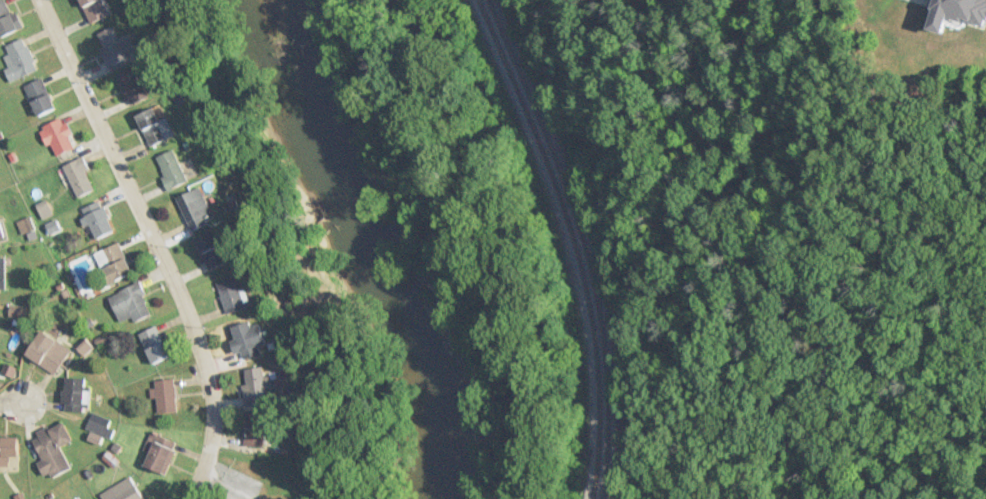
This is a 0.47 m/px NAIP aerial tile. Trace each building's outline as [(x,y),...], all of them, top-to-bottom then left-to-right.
[(23,29),(10,0),(2,0),(0,1),(0,39),(23,29)] [(102,0),(80,0),(93,24),(110,14),(102,0)] [(936,10),(937,14),(934,31),(950,34),(953,20),(985,26),(985,0),(938,0),(936,10)] [(128,58),(114,26),(97,33),(111,66),(128,58)] [(26,38),(5,47),(8,54),(2,56),(12,82),(39,70),(26,38)] [(117,77),(133,105),(150,96),(133,67),(117,77)] [(40,117),(58,108),(43,77),(25,86),(40,117)] [(138,116),(151,146),(169,138),(156,107),(138,116)] [(66,118),(45,124),(54,155),(75,150),(66,118)] [(171,190),(189,182),(175,149),(157,157),(171,190)] [(65,165),(79,197),(97,189),(82,157),(65,165)] [(193,231),(216,219),(200,187),(177,198),(193,231)] [(116,230),(100,200),(81,210),(97,241),(116,230)] [(226,265),(219,232),(199,237),(206,269),(226,265)] [(118,281),(135,273),(120,242),(104,250),(118,281)] [(218,282),(227,313),(247,308),(238,277),(218,282)] [(121,323),(133,318),(134,322),(153,315),(141,283),(110,295),(121,323)] [(233,327),(242,360),(262,355),(260,346),(266,344),(262,330),(254,332),(251,322),(233,327)] [(173,357),(159,325),(140,333),(154,365),(173,357)] [(73,350),(43,330),(27,355),(56,375),(73,350)] [(267,405),(265,368),(244,369),(246,406),(267,405)] [(84,410),(84,378),(66,378),(66,410),(84,410)] [(160,413),(178,412),(175,379),(157,381),(160,413)] [(266,447),(267,414),(247,413),(246,447),(266,447)] [(45,461),(39,463),(46,479),(72,469),(62,446),(74,441),(65,421),(34,434),(45,461)] [(144,465),(165,474),(178,443),(157,434),(144,465)] [(9,468),(9,457),(21,457),(21,438),(0,438),(0,468),(9,468)] [(131,475),(101,494),(104,498),(145,498),(131,475)]
